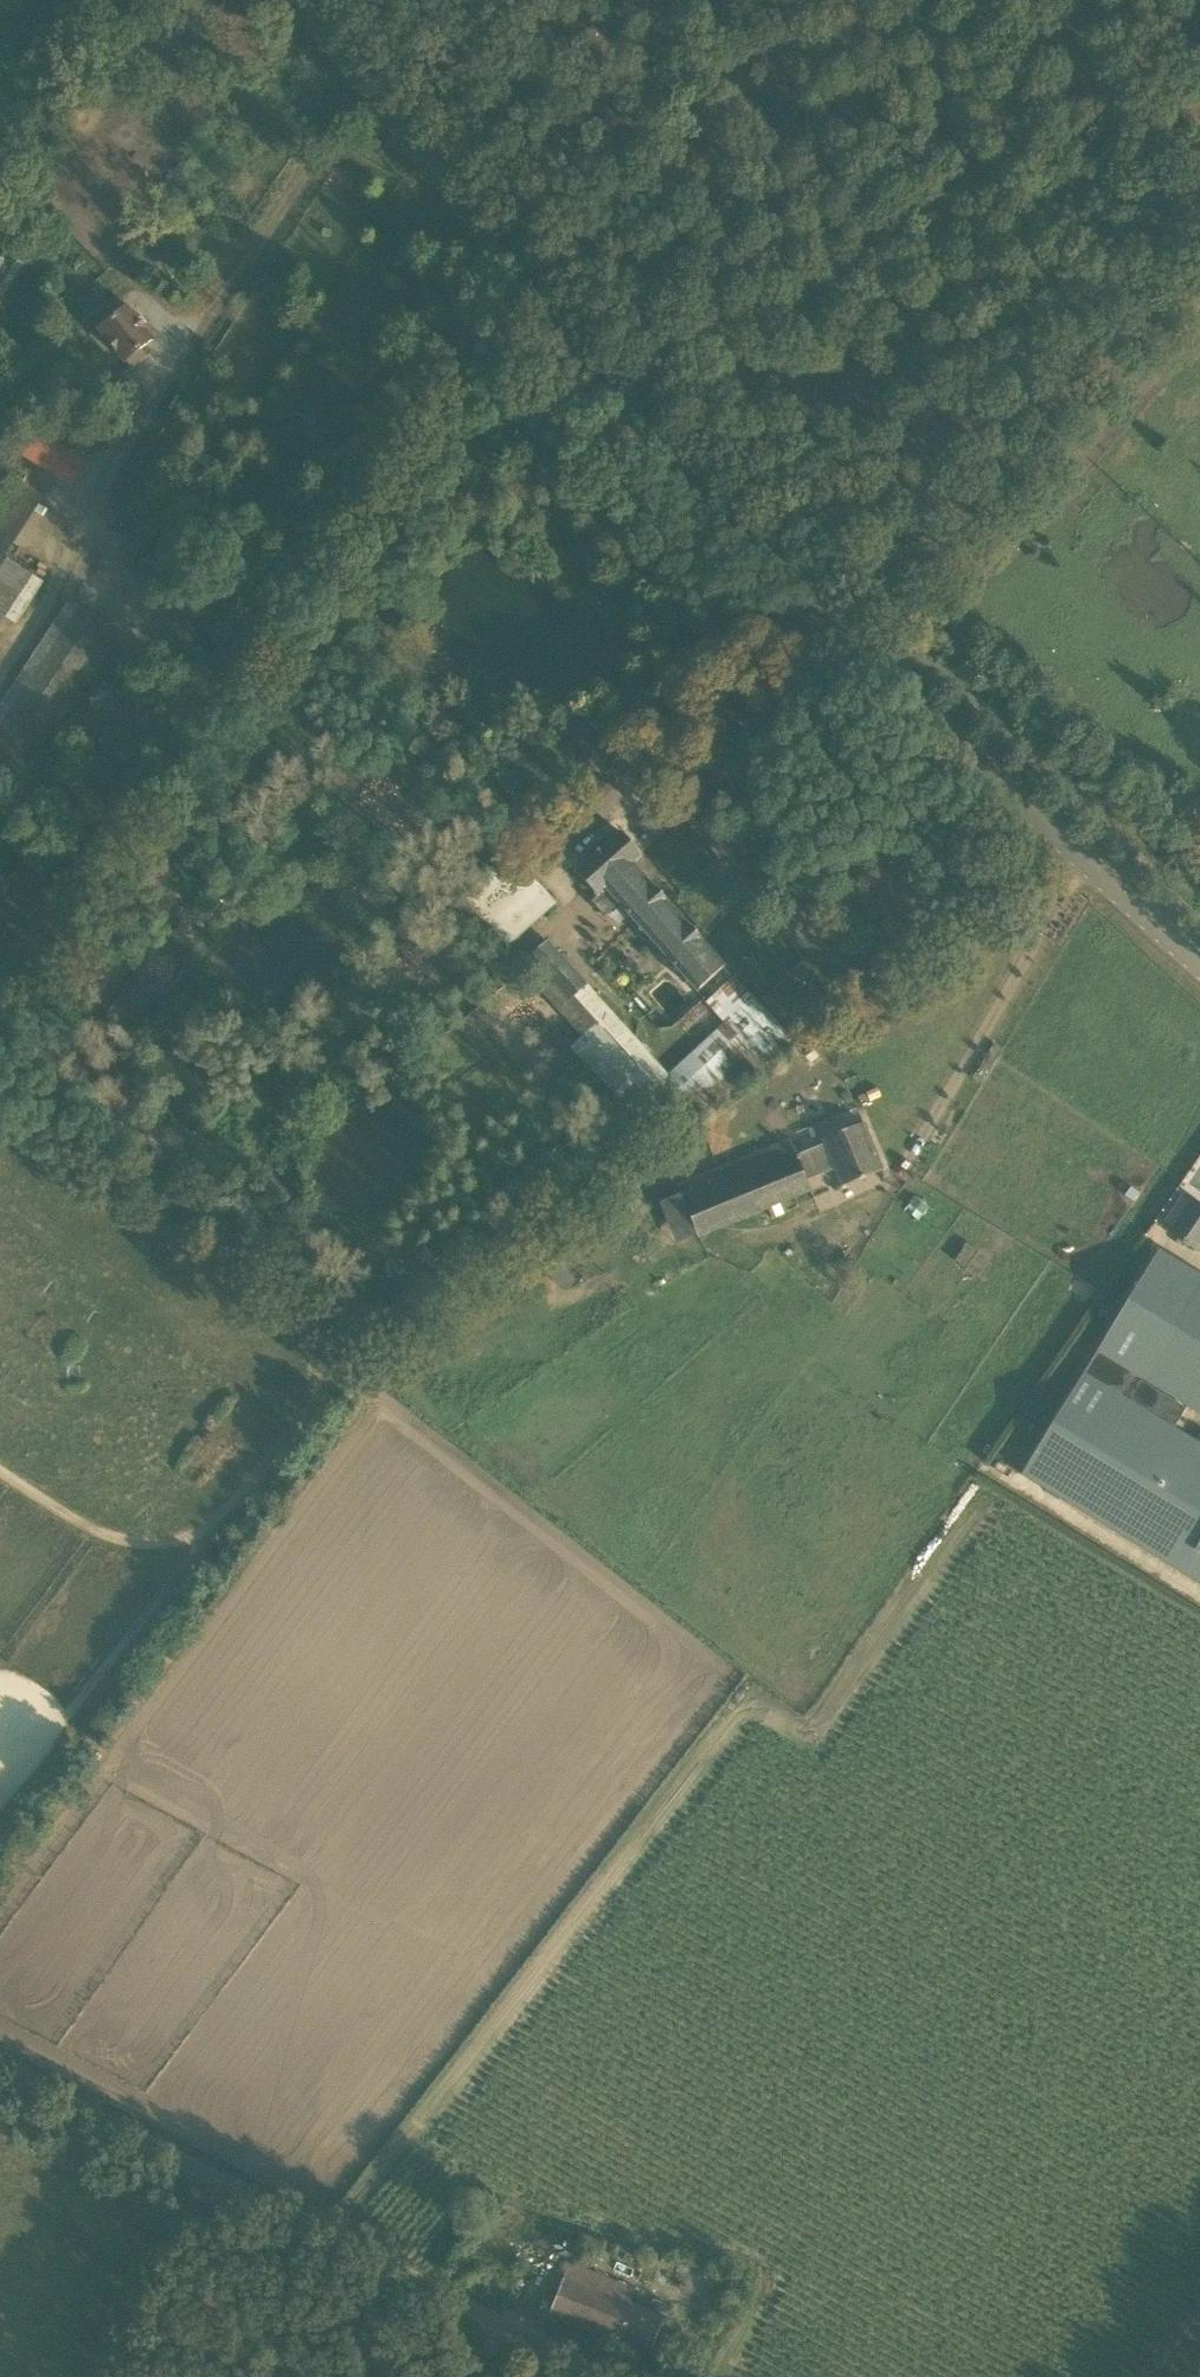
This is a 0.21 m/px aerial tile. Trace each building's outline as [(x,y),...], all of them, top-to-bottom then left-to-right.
[(141,349),(152,340),(119,299),(98,316),(106,325),(100,330),(132,369),(147,357),(141,349)] [(81,454),(92,438),(52,412),(42,428),(81,454)] [(42,432),(25,456),(71,487),(87,463),(42,432)] [(31,574),(5,557),(42,498),(17,482),(0,509),(0,622),(31,574)] [(119,632),(71,600),(0,708),(0,790),(25,806),(75,731),(61,721),(119,632)] [(697,992),(726,966),(634,864),(642,856),(620,831),(575,872),(597,897),(592,901),(606,916),(619,904),(697,992)] [(513,855),(464,899),(448,914),(492,962),(556,904),(513,855)] [(9,886),(0,880),(0,899),(9,886)] [(668,1071),(548,940),(518,968),(582,1036),(571,1046),(646,1127),(671,1109),(681,1123),(762,1063),(767,1068),(796,1042),(727,966),(697,994),(722,1022),(668,1071)] [(698,1236),(725,1225),(811,1190),(807,1180),(834,1169),(842,1187),(883,1170),(864,1123),(822,1140),(797,1155),(790,1139),(678,1186),(698,1236)] [(1172,1233),(1196,1249),(1199,1243),(1199,1206),(1194,1202),(1172,1233)] [(1160,1251),(1026,1473),(1199,1578),(1199,1443),(1163,1421),(1178,1396),(1199,1410),(1199,1275),(1160,1251)] [(549,2314),(651,2354),(665,2318),(620,2300),(625,2286),(569,2264),(549,2314)]
